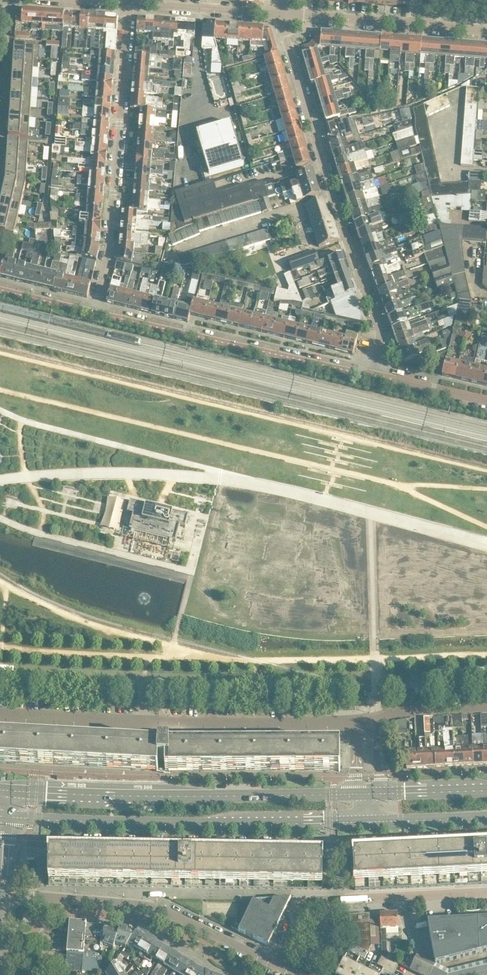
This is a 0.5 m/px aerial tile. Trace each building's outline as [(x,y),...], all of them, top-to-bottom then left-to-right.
[(16,23),(32,24),(33,10),(23,10),(22,15),(16,14),(16,23)] [(33,10),(32,24),(31,29),(42,30),(43,11),(33,10)] [(54,12),(43,11),(42,30),(52,31),(52,32),(54,12)] [(53,31),(63,32),(64,13),(54,12),(52,32),(53,32),(53,31)] [(72,28),(73,13),(64,13),(63,32),(62,47),(67,48),(68,34),(71,35),(72,28)] [(73,13),(72,28),(76,28),(74,49),(79,49),(81,14),(73,13)] [(84,29),(88,29),(89,14),(81,14),(79,49),(87,49),(87,41),(84,41),(84,29)] [(92,36),(91,50),(95,50),(97,15),(89,14),(88,29),(88,36),(92,36)] [(97,15),(95,50),(103,51),(103,45),(99,45),(100,31),(104,31),(104,32),(106,16),(97,15)] [(106,16),(104,32),(107,32),(106,51),(115,52),(118,17),(106,16)] [(138,18),(136,45),(141,46),(142,34),(146,34),(147,19),(138,18)] [(147,19),(146,34),(149,35),(148,46),(153,47),(155,19),(147,19)] [(153,47),(152,54),(157,55),(158,41),(161,42),(163,20),(155,19),(153,47)] [(163,20),(161,42),(165,42),(165,47),(169,47),(171,21),(163,20)] [(169,47),(169,48),(174,48),(174,36),(178,36),(179,21),(171,21),(169,47)] [(179,21),(178,36),(182,37),(181,48),(185,49),(187,22),(179,21)] [(187,22),(185,49),(190,49),(191,37),(195,38),(196,22),(187,22)] [(204,23),(202,49),(213,50),(212,63),(219,64),(218,67),(223,67),(218,50),(215,39),(214,36),(215,24),(204,23)] [(228,25),(215,24),(214,36),(215,39),(227,40),(228,25)] [(240,26),(228,25),(227,40),(238,41),(240,26)] [(252,26),(240,26),(238,41),(251,42),(252,26)] [(250,60),(278,52),(271,28),(252,26),(251,42),(250,46),(264,47),(264,49),(265,51),(256,54),(256,53),(249,55),(250,60)] [(314,40),(312,43),(319,48),(321,46),(321,48),(331,48),(332,33),(322,32),(321,34),(315,33),(314,40)] [(331,48),(330,56),(335,57),(335,49),(341,49),(342,34),(332,33),(331,48)] [(342,34),(341,49),(346,50),(346,57),(350,58),(352,35),(342,34)] [(350,66),(349,70),(353,70),(355,50),(360,51),(362,36),(352,35),(350,58),(350,66)] [(362,36),(360,51),(366,51),(364,71),(369,72),(372,36),(362,36)] [(369,72),(369,75),(373,76),(374,60),(375,52),(381,52),(382,37),(381,37),(372,36),(369,72)] [(380,60),(380,62),(390,63),(392,38),(382,37),(381,52),(380,60)] [(392,38),(390,63),(400,63),(400,54),(402,38),(392,38)] [(402,38),(400,54),(406,54),(405,72),(409,72),(412,39),(402,38)] [(412,39),(409,72),(413,72),(414,73),(415,55),(421,56),(422,40),(412,39)] [(421,56),(420,63),(425,64),(424,80),(428,80),(429,72),(431,41),(422,40),(421,56)] [(431,41),(429,72),(433,73),(435,56),(441,56),(442,42),(431,41)] [(442,42),(441,56),(447,56),(445,74),(450,74),(452,43),(442,42)] [(309,45),(303,47),(305,54),(303,54),(306,64),(321,60),(318,50),(316,50),(319,48),(312,43),(309,45)] [(452,43),(450,74),(454,74),(455,58),(461,59),(462,44),(452,43)] [(462,44),(461,59),(466,59),(465,75),(464,75),(464,81),(469,78),(472,44),(462,44)] [(472,44),(469,78),(474,76),(475,60),(481,60),(482,45),(472,44)] [(476,74),(482,71),(482,68),(485,69),(485,60),(486,60),(486,46),(482,45),(481,60),(480,68),(477,68),(476,74)] [(15,46),(14,57),(39,59),(39,48),(15,46)] [(144,48),(144,54),(152,54),(153,47),(148,46),(145,46),(144,48)] [(114,62),(115,53),(91,51),(91,56),(81,55),(81,59),(83,59),(114,62)] [(279,54),(265,58),(268,70),(282,66),(279,54)] [(135,55),(134,68),(161,70),(162,63),(156,62),(157,57),(135,55)] [(14,57),(13,67),(33,69),(38,69),(39,59),(14,57)] [(329,57),(328,58),(330,62),(330,65),(337,63),(329,57)] [(63,58),(62,66),(69,66),(70,58),(67,58),(63,58)] [(182,59),(174,58),(173,71),(175,71),(181,72),(182,59)] [(321,60),(306,64),(309,74),(324,70),(322,64),(330,62),(328,58),(321,60)] [(92,68),(99,69),(114,70),(114,62),(83,59),(83,64),(92,64),(92,68)] [(62,66),(61,74),(69,75),(76,75),(77,67),(69,66),(62,66)] [(282,66),(268,70),(272,83),(286,79),(282,66)] [(13,67),(13,77),(33,79),(33,69),(13,67)] [(92,72),(86,72),(82,71),(82,76),(113,78),(114,70),(99,69),(92,68),(92,72)] [(165,70),(161,70),(134,68),(133,76),(148,77),(149,74),(164,75),(165,70)] [(324,70),(309,74),(312,83),(342,74),(341,70),(325,75),(324,70)] [(342,74),(312,83),(316,82),(318,92),(333,88),(331,82),(348,78),(345,73),(342,74)] [(58,82),(61,82),(68,83),(69,75),(61,74),(61,76),(59,76),(58,82)] [(98,82),(97,85),(112,87),(113,78),(82,76),(81,80),(86,81),(98,82)] [(155,77),(148,77),(133,76),(133,84),(160,86),(170,87),(170,83),(154,82),(155,77)] [(13,77),(12,87),(32,89),(33,79),(13,77)] [(286,79),(272,83),(275,95),(289,91),(286,79)] [(236,82),(231,84),(234,94),(239,92),(246,90),(244,86),(240,87),(239,81),(236,82)] [(160,86),(133,84),(132,92),(147,93),(160,94),(160,86)] [(68,87),(68,91),(70,91),(85,93),(112,95),(112,87),(97,85),(97,89),(68,87)] [(12,87),(11,97),(31,99),(32,89),(12,87)] [(333,88),(318,92),(321,102),(351,93),(350,88),(334,93),(333,88)] [(293,103),(289,91),(275,95),(279,107),(293,103)] [(132,92),(131,100),(159,102),(159,98),(147,97),(147,93),(132,92)] [(96,98),(96,102),(111,103),(112,95),(85,93),(84,97),(96,98)] [(351,93),(321,102),(324,111),(339,107),(337,102),(353,97),(351,93)] [(451,105),(446,94),(438,98),(443,109),(451,105)] [(466,94),(465,111),(477,112),(477,110),(478,100),(478,94),(466,94)] [(11,97),(11,107),(31,108),(31,99),(11,97)] [(58,107),(68,107),(69,107),(70,99),(59,98),(58,107)] [(438,111),(443,109),(438,98),(434,100),(438,111)] [(163,103),(159,102),(131,100),(131,109),(141,110),(141,109),(155,110),(155,107),(163,108),(163,103)] [(432,114),(438,111),(434,100),(429,102),(432,114)] [(84,104),(83,109),(110,111),(111,103),(96,102),(84,101),(84,104)] [(387,104),(387,110),(396,108),(397,102),(387,102),(387,104)] [(281,113),(275,115),(277,121),(296,115),(293,103),(279,107),(281,113)] [(387,110),(387,104),(377,104),(376,112),(387,110)] [(427,116),(424,104),(413,110),(415,118),(415,127),(416,128),(429,126),(427,116)] [(11,107),(10,117),(30,118),(31,108),(11,107)] [(58,115),(68,116),(68,107),(58,107),(58,115)] [(339,107),(324,111),(327,121),(357,112),(356,108),(340,112),(339,107)] [(110,120),(110,111),(83,109),(83,113),(83,117),(95,118),(95,119),(110,120)] [(141,109),(141,110),(140,118),(167,120),(167,116),(155,115),(156,110),(155,110),(141,109)] [(410,109),(400,111),(403,122),(411,120),(411,119),(412,119),(410,109)] [(277,121),(276,121),(279,133),(286,131),(300,127),(296,115),(277,121)] [(10,117),(9,127),(29,128),(30,118),(10,117)] [(464,117),(463,135),(475,136),(476,130),(476,120),(476,118),(464,117)] [(167,120),(140,118),(139,126),(139,127),(154,128),(154,127),(159,127),(159,124),(167,124),(167,120)] [(72,129),(82,130),(109,132),(110,120),(95,119),(94,120),(83,119),(82,124),(73,123),(72,129)] [(338,122),(327,125),(330,136),(329,136),(328,139),(330,146),(359,136),(360,136),(360,135),(359,136),(354,120),(355,120),(354,119),(349,120),(338,122)] [(394,125),(397,134),(413,128),(411,120),(403,122),(394,125)] [(476,120),(476,130),(483,131),(484,131),(485,120),(482,120),(476,120)] [(231,123),(196,133),(209,176),(244,166),(231,123)] [(431,137),(429,126),(416,128),(418,140),(431,137)] [(29,128),(9,127),(9,137),(29,138),(29,128)] [(139,128),(138,136),(166,138),(166,134),(154,133),(154,129),(154,128),(139,127),(139,128)] [(300,127),(286,131),(290,143),(303,139),(300,127)] [(396,143),(415,137),(416,136),(414,128),(413,128),(397,134),(393,135),(396,143)] [(108,142),(109,132),(82,130),(81,136),(86,136),(86,140),(108,142)] [(475,136),(475,140),(482,141),(483,141),(484,131),(483,131),(476,130),(475,136)] [(138,136),(138,144),(153,146),(153,142),(175,144),(176,139),(166,138),(138,136)] [(359,136),(330,146),(332,154),(362,145),(359,136)] [(418,140),(419,145),(420,146),(432,143),(431,137),(418,140)] [(56,138),(55,145),(55,146),(61,146),(65,146),(66,146),(67,139),(60,138),(56,138)] [(307,152),(303,139),(290,143),(293,156),(307,152)] [(107,150),(108,142),(86,140),(86,144),(81,143),(75,143),(75,147),(107,150)] [(475,142),(474,148),(474,151),(482,151),(482,141),(475,140),(475,142)] [(8,141),(8,151),(28,152),(28,142),(8,141)] [(432,143),(420,146),(421,152),(434,149),(432,143)] [(153,146),(138,144),(137,152),(170,155),(170,151),(164,150),(152,149),(153,146)] [(362,145),(332,154),(335,162),(366,153),(363,144),(362,145)] [(53,145),(52,154),(57,154),(60,154),(61,146),(55,146),(55,145),(53,145)] [(91,157),(107,158),(107,150),(75,147),(75,151),(80,152),(92,153),(91,157)] [(461,159),(473,160),(474,151),(474,148),(462,147),(461,159)] [(410,148),(399,151),(402,161),(413,157),(411,150),(410,148)] [(421,152),(422,154),(423,158),(435,155),(434,149),(421,152)] [(8,151),(7,161),(27,162),(28,152),(8,151)] [(483,152),(482,151),(474,151),(473,160),(482,161),(483,152)] [(170,155),(137,152),(136,161),(151,162),(152,158),(164,159),(176,160),(177,156),(174,155),(170,155)] [(307,152),(293,156),(296,168),(310,164),(307,152)] [(335,162),(338,171),(369,161),(366,153),(335,162)] [(435,155),(423,158),(424,163),(436,161),(435,155)] [(68,163),(79,164),(106,166),(107,158),(91,157),(91,161),(69,159),(68,163)] [(7,161),(6,171),(26,172),(27,162),(7,161)] [(151,162),(136,161),(136,169),(163,171),(163,167),(151,166),(151,162)] [(369,161),(338,171),(340,180),(357,174),(357,173),(356,170),(370,166),(369,161)] [(437,167),(436,161),(424,163),(424,164),(425,169),(437,167)] [(90,173),(105,175),(106,166),(79,164),(78,169),(90,170),(90,173)] [(418,176),(426,173),(425,169),(424,164),(415,167),(418,176)] [(439,173),(437,167),(425,169),(426,173),(427,175),(439,173)] [(163,171),(136,169),(135,177),(150,178),(150,175),(162,176),(163,171)] [(316,183),(312,170),(296,175),(298,181),(281,187),(283,193),(292,190),(292,191),(316,183)] [(6,171),(6,181),(26,183),(26,172),(6,171)] [(344,190),(374,180),(372,173),(371,174),(370,172),(358,176),(357,175),(357,174),(340,180),(341,181),(344,190)] [(469,180),(483,181),(483,172),(469,172),(469,180)] [(105,183),(105,175),(90,173),(90,177),(78,176),(77,180),(105,183)] [(428,181),(427,175),(426,173),(418,176),(415,177),(418,185),(420,184),(428,181)] [(440,178),(439,173),(427,175),(428,181),(440,178)] [(381,185),(387,184),(386,176),(379,178),(381,185)] [(150,178),(135,177),(134,185),(161,188),(162,184),(162,183),(149,182),(150,178)] [(428,181),(430,190),(432,197),(442,196),(441,184),(440,178),(428,181)] [(89,189),(89,190),(104,191),(105,183),(77,180),(77,185),(89,186),(89,189)] [(171,223),(170,231),(172,234),(174,232),(179,230),(185,228),(190,226),(196,223),(195,220),(196,220),(202,218),(207,216),(213,215),(219,213),(224,211),(230,209),(236,207),(241,206),(247,204),(253,202),(259,200),(268,198),(269,197),(265,186),(263,180),(218,194),(213,181),(176,193),(185,222),(183,222),(177,202),(173,203),(171,223)] [(344,190),(346,198),(377,189),(374,180),(344,190)] [(468,182),(468,194),(471,194),(471,190),(481,191),(482,181),(483,182),(483,181),(469,180),(469,181),(468,182)] [(26,184),(26,183),(6,181),(3,192),(23,196),(26,184)] [(422,193),(430,190),(428,181),(420,184),(422,193)] [(316,183),(283,193),(285,200),(289,198),(291,204),(320,195),(316,183)] [(272,184),(265,186),(269,197),(276,195),(272,184)] [(441,184),(442,196),(450,196),(449,184),(441,184)] [(134,185),(134,194),(148,195),(149,191),(166,192),(167,188),(161,188),(134,185)] [(380,198),(377,189),(346,198),(349,207),(379,198),(380,198)] [(103,201),(104,191),(89,190),(89,191),(88,196),(76,194),(76,199),(103,201)] [(424,199),(432,197),(430,190),(422,193),(424,199)] [(471,194),(471,200),(479,201),(479,200),(480,191),(471,190),(471,194)] [(3,192),(1,201),(21,206),(23,196),(3,192)] [(133,203),(159,206),(160,202),(148,201),(148,195),(134,194),(133,203)] [(434,206),(434,207),(448,208),(450,209),(451,196),(450,196),(442,196),(432,197),(431,197),(434,206)] [(432,197),(424,199),(420,201),(423,209),(434,206),(431,197),(432,197)] [(262,213),(272,210),(268,198),(259,200),(262,212),(262,213)] [(349,207),(352,216),(382,206),(379,198),(349,207)] [(72,199),(72,203),(88,204),(87,208),(102,209),(103,201),(76,199),(72,199)] [(319,247),(339,241),(326,199),(306,205),(319,247)] [(253,202),(257,214),(262,212),(259,200),(253,202)] [(21,206),(1,201),(0,206),(0,211),(18,216),(21,206)] [(251,216),(257,214),(253,202),(247,204),(251,216)] [(133,203),(132,211),(137,212),(147,213),(147,209),(159,210),(159,206),(133,203)] [(241,206),(245,217),(251,216),(247,204),(241,206)] [(59,205),(58,205),(51,205),(51,208),(52,213),(58,213),(59,205)] [(239,219),(245,217),(241,206),(236,207),(239,219)] [(352,216),(354,224),(385,213),(382,206),(352,216)] [(436,214),(435,212),(434,207),(434,206),(423,209),(396,219),(399,227),(422,219),(436,214)] [(236,207),(230,209),(234,221),(239,219),(236,207)] [(72,211),(72,215),(75,215),(102,217),(102,209),(87,208),(87,212),(75,211),(75,212),(72,211)] [(228,223),(234,221),(230,209),(224,211),(228,223)] [(122,210),(122,219),(148,221),(154,222),(156,222),(156,217),(137,216),(137,212),(132,211),(132,212),(122,210)] [(16,225),(18,216),(0,211),(0,222),(16,225)] [(224,211),(219,213),(222,224),(228,223),(224,211)] [(51,221),(57,222),(58,213),(52,213),(50,212),(51,221)] [(470,212),(469,221),(481,222),(481,212),(474,212),(470,212)] [(217,226),(222,224),(219,213),(213,215),(217,226)] [(385,213),(354,224),(357,233),(386,223),(384,218),(386,217),(385,213)] [(438,223),(437,218),(436,214),(422,219),(425,228),(438,223)] [(101,225),(102,217),(75,215),(74,219),(79,220),(79,223),(86,224),(101,225)] [(211,228),(217,226),(213,215),(207,216),(211,228)] [(202,218),(205,230),(211,228),(207,216),(202,218)] [(202,218),(196,220),(200,231),(205,230),(202,218)] [(122,219),(121,227),(136,228),(149,230),(149,227),(153,227),(154,222),(148,221),(122,219)] [(16,225),(0,222),(0,232),(14,235),(16,225)] [(196,223),(190,226),(195,236),(200,234),(199,231),(196,223)] [(357,233),(360,241),(383,233),(384,233),(382,229),(388,227),(386,223),(357,233)] [(441,232),(439,224),(438,223),(425,228),(428,237),(441,232)] [(100,234),(101,225),(86,224),(86,228),(74,227),(73,232),(100,234)] [(452,276),(464,273),(462,241),(463,226),(451,225),(439,224),(441,232),(444,246),(447,256),(449,265),(451,275),(452,276)] [(189,238),(195,236),(190,226),(185,228),(189,238)] [(486,240),(486,230),(486,227),(463,226),(462,241),(486,243),(486,240)] [(121,227),(120,235),(147,238),(148,233),(136,232),(136,228),(121,227)] [(179,230),(184,241),(189,238),(185,228),(179,230)] [(265,242),(270,240),(267,229),(261,230),(265,242)] [(178,243),(184,241),(179,230),(174,232),(178,243)] [(256,232),(260,243),(265,242),(261,230),(256,232)] [(100,242),(100,234),(73,232),(73,236),(75,236),(75,240),(100,242)] [(169,235),(173,245),(178,243),(174,232),(172,234),(169,235)] [(256,232),(251,234),(254,245),(260,243),(256,232)] [(415,257),(425,254),(444,246),(441,232),(428,237),(399,247),(401,253),(412,249),(415,257)] [(383,233),(360,241),(364,250),(386,242),(383,233)] [(251,234),(245,235),(249,247),(254,245),(251,234)] [(148,238),(120,235),(120,244),(140,245),(147,246),(148,238)] [(245,235),(240,237),(244,248),(249,247),(245,235)] [(240,237),(235,239),(239,250),(244,248),(240,237)] [(230,240),(233,252),(239,250),(235,239),(230,240)] [(72,243),(72,247),(99,251),(99,250),(100,242),(75,240),(75,243),(72,243)] [(230,240),(224,242),(228,253),(233,252),(230,240)] [(364,250),(367,259),(389,251),(388,247),(394,245),(392,240),(386,242),(364,250)] [(223,255),(228,253),(224,242),(219,244),(223,255)] [(14,280),(26,283),(34,253),(36,246),(24,243),(22,251),(27,252),(23,266),(18,264),(14,280)] [(140,249),(140,245),(120,244),(119,252),(146,254),(146,249),(140,249)] [(219,244),(214,245),(217,257),(223,255),(219,244)] [(209,247),(212,258),(217,257),(214,245),(209,247)] [(1,276),(14,280),(18,264),(12,263),(16,248),(13,247),(8,246),(5,261),(1,276)] [(425,254),(428,263),(447,256),(444,246),(425,254)] [(97,260),(99,251),(72,247),(66,247),(66,252),(77,253),(76,256),(82,256),(97,260)] [(212,258),(209,247),(203,249),(207,260),(212,258)] [(370,268),(371,270),(386,265),(385,262),(384,258),(397,253),(395,248),(389,251),(367,259),(370,268)] [(198,250),(202,261),(207,260),(203,249),(198,250)] [(198,250),(193,252),(196,263),(202,261),(198,250)] [(315,250),(297,257),(301,268),(309,266),(319,262),(315,250)] [(34,253),(26,283),(40,286),(44,270),(37,269),(41,253),(35,252),(34,253)] [(119,252),(117,260),(142,266),(142,258),(160,260),(161,256),(155,255),(146,254),(119,252)] [(193,252),(188,253),(191,265),(196,263),(193,252)] [(188,253),(182,255),(186,266),(188,266),(191,265),(188,253)] [(319,262),(309,266),(310,270),(330,263),(331,268),(347,262),(343,253),(319,262)] [(50,272),(44,270),(40,286),(54,289),(60,263),(62,256),(55,255),(53,262),(50,272)] [(177,257),(180,265),(186,266),(182,255),(177,257)] [(431,272),(449,265),(447,256),(428,263),(431,272)] [(79,258),(70,257),(68,265),(62,291),(70,293),(74,279),(75,274),(71,273),(74,262),(78,263),(79,258)] [(297,257),(289,260),(293,271),(297,270),(301,268),(297,257)] [(77,280),(74,279),(70,293),(79,295),(87,259),(83,258),(77,280)] [(87,297),(91,283),(87,282),(90,271),(94,272),(96,262),(87,259),(79,295),(87,297)] [(123,270),(124,270),(125,264),(116,262),(115,270),(123,272),(123,270)] [(174,265),(164,262),(162,268),(173,270),(174,265)] [(331,268),(318,272),(320,278),(333,273),(334,276),(350,270),(347,262),(331,268)] [(60,263),(54,289),(62,291),(68,265),(60,263)] [(375,282),(390,277),(389,272),(400,268),(399,265),(397,264),(387,267),(386,265),(371,270),(375,282)] [(173,271),(184,274),(185,267),(180,266),(174,265),(173,270),(173,271)] [(431,272),(434,281),(451,275),(449,265),(431,272)] [(198,281),(200,271),(194,269),(191,279),(192,280),(198,281)] [(297,270),(293,271),(291,272),(294,281),(301,279),(297,270)] [(337,282),(323,287),(325,292),(331,290),(354,281),(350,272),(350,270),(334,276),(337,282)] [(132,308),(135,294),(131,293),(134,281),(136,273),(132,272),(131,277),(130,280),(124,306),(132,308)] [(375,282),(378,291),(399,283),(398,280),(406,277),(404,272),(390,277),(375,282)] [(453,284),(456,293),(457,298),(457,299),(460,300),(471,301),(464,273),(452,276),(453,284)] [(202,274),(201,281),(213,284),(214,281),(215,277),(202,274)] [(453,284),(452,276),(451,275),(434,281),(438,290),(453,284)] [(115,304),(120,285),(122,278),(113,276),(107,302),(115,304)] [(126,276),(126,279),(124,286),(120,285),(115,304),(124,306),(130,280),(131,277),(126,276)] [(303,281),(298,283),(300,289),(312,284),(309,277),(302,280),(303,281)] [(143,279),(142,283),(139,295),(135,294),(132,308),(141,310),(147,284),(148,280),(143,279)] [(176,304),(173,318),(183,321),(184,320),(187,321),(187,322),(188,322),(190,314),(194,300),(198,281),(192,280),(188,294),(186,301),(180,300),(179,304),(176,304)] [(226,280),(224,287),(227,288),(227,284),(236,286),(237,282),(226,280)] [(333,296),(327,298),(329,303),(331,303),(354,292),(357,291),(354,281),(331,290),(333,296)] [(378,291),(382,300),(403,292),(401,288),(408,286),(407,283),(407,281),(405,281),(404,282),(399,283),(378,291)] [(162,316),(165,301),(161,300),(164,285),(165,283),(159,282),(158,287),(154,303),(151,313),(162,316)] [(158,287),(147,284),(141,310),(149,312),(152,303),(154,303),(158,287)] [(173,318),(177,299),(179,291),(180,289),(176,289),(174,288),(170,302),(165,301),(162,316),(173,318)] [(403,292),(382,300),(385,309),(406,301),(404,298),(412,295),(410,289),(403,292)] [(310,299),(306,290),(300,294),(303,301),(303,302),(310,299)] [(357,300),(354,292),(331,303),(336,316),(362,323),(362,317),(356,300),(357,300)] [(196,301),(194,300),(190,314),(205,318),(208,304),(209,298),(197,295),(196,301)] [(406,301),(385,309),(388,317),(403,312),(402,308),(415,303),(413,298),(406,301)] [(460,306),(458,311),(466,312),(471,312),(472,301),(471,301),(460,300),(460,306)] [(219,306),(216,320),(227,323),(232,304),(221,301),(219,306)] [(244,306),(232,303),(232,304),(227,323),(239,326),(242,312),(244,306)] [(415,308),(403,312),(388,317),(391,327),(421,316),(420,313),(431,310),(429,303),(415,308)] [(219,306),(208,304),(205,318),(216,320),(219,306)] [(458,312),(458,311),(460,306),(459,304),(447,309),(449,315),(458,312)] [(255,309),(254,315),(250,329),(262,332),(267,312),(266,312),(255,309)] [(267,311),(267,312),(262,332),(273,334),(277,320),(278,314),(267,311)] [(454,328),(462,329),(468,329),(468,323),(466,323),(466,312),(458,311),(458,312),(457,316),(454,328)] [(254,315),(242,312),(239,326),(250,329),(254,315)] [(450,317),(443,320),(446,326),(446,328),(451,326),(453,323),(455,316),(450,317)] [(277,320),(273,334),(285,337),(289,318),(283,317),(282,322),(277,320)] [(290,317),(289,318),(285,337),(296,340),(299,326),(295,325),(296,319),(290,317)] [(408,322),(392,328),(395,337),(428,325),(432,324),(430,318),(409,326),(408,322)] [(312,325),(311,329),(307,343),(318,346),(322,331),(317,330),(318,326),(312,325)] [(430,330),(428,325),(395,337),(398,345),(414,340),(413,336),(430,330)] [(311,329),(299,326),(296,340),(307,343),(311,329)] [(460,337),(465,338),(466,333),(461,331),(462,329),(454,328),(453,334),(460,335),(460,337)] [(452,330),(442,333),(444,339),(450,336),(452,330)] [(334,334),(322,331),(318,346),(330,348),(334,334)] [(346,331),(345,337),(342,351),(353,354),(358,334),(346,331)] [(345,337),(334,334),(330,348),(342,351),(345,337)] [(447,348),(450,336),(444,339),(440,340),(443,349),(447,348)] [(414,340),(398,345),(401,354),(430,343),(429,339),(415,344),(414,340)] [(419,353),(432,349),(430,343),(401,354),(404,363),(420,357),(419,353)] [(446,359),(442,375),(455,378),(460,359),(454,357),(453,361),(446,360),(446,359)] [(460,359),(455,378),(469,382),(473,366),(474,360),(461,357),(460,359)] [(469,382),(470,382),(484,385),(486,371),(486,363),(475,360),(474,366),(473,366),(469,382)] [(130,501),(127,512),(133,514),(129,529),(176,541),(180,525),(186,527),(189,515),(130,501)] [(164,547),(163,554),(174,555),(175,548),(164,547)] [(462,715),(452,716),(453,728),(462,727),(462,720),(462,715)] [(435,750),(435,767),(445,766),(444,738),(443,731),(443,729),(443,716),(433,717),(434,732),(437,731),(438,738),(438,750),(435,750)] [(443,729),(453,728),(452,716),(443,716),(443,729)] [(407,734),(407,719),(397,721),(397,723),(397,734),(407,734)] [(122,768),(157,770),(157,771),(158,771),(158,765),(162,764),(163,767),(163,768),(163,767),(164,767),(165,767),(164,772),(165,772),(169,772),(169,771),(170,771),(170,770),(172,770),(173,770),(339,770),(339,771),(340,771),(340,767),(340,749),(339,749),(339,736),(266,737),(182,737),(182,739),(179,739),(179,732),(151,730),(151,738),(148,737),(148,736),(0,728),(0,732),(0,761),(122,768)] [(481,735),(472,735),(472,748),(473,765),(482,764),(481,736),(481,735)] [(463,737),(464,765),(473,765),(472,748),(468,749),(468,736),(463,737)] [(454,766),(464,765),(463,737),(457,737),(457,743),(453,743),(454,766)] [(449,738),(444,738),(445,766),(454,766),(453,743),(449,743),(449,738)] [(419,751),(416,751),(416,768),(426,767),(424,739),(419,739),(419,751)] [(424,739),(426,767),(435,767),(435,750),(431,751),(430,739),(424,739)] [(407,769),(416,768),(416,751),(411,752),(410,741),(398,742),(398,749),(406,749),(407,769)] [(355,889),(355,890),(486,884),(486,842),(473,842),(473,844),(479,843),(479,846),(377,851),(376,847),(373,847),(373,851),(353,852),(353,854),(354,859),(354,867),(354,872),(355,883),(355,889)] [(49,885),(266,889),(322,890),(322,889),(322,882),(323,882),(323,874),(323,864),(323,854),(323,853),(316,853),(316,854),(193,852),(193,848),(166,847),(166,851),(56,849),(49,849),(49,877),(49,885)] [(240,923),(236,930),(266,944),(268,945),(291,899),(266,900),(253,901),(246,916),(242,924),(240,923)] [(485,910),(485,909),(482,910),(479,911),(476,912),(472,912),(480,953),(486,951),(486,915),(485,910)] [(428,922),(436,964),(480,953),(472,912),(469,912),(466,912),(462,911),(461,911),(460,910),(459,911),(460,911),(457,920),(448,921),(439,921),(428,922)] [(382,956),(388,959),(386,929),(398,928),(398,913),(380,914),(382,956)] [(351,945),(348,953),(364,961),(368,953),(372,947),(370,914),(350,915),(351,945)] [(231,927),(236,930),(240,923),(235,920),(231,927)] [(70,921),(67,952),(83,954),(82,970),(100,972),(101,962),(102,954),(103,943),(105,926),(96,925),(95,928),(86,927),(87,923),(70,921)] [(105,926),(103,943),(113,947),(115,943),(120,930),(105,925),(105,926)] [(121,926),(120,930),(115,943),(126,947),(127,946),(137,932),(121,926)] [(135,947),(139,949),(148,934),(140,928),(137,932),(127,946),(134,950),(135,947)] [(156,941),(148,934),(139,949),(142,951),(139,955),(145,958),(156,941)] [(153,958),(156,960),(164,947),(156,941),(145,958),(151,962),(153,958)] [(164,947),(156,960),(160,962),(154,972),(152,974),(158,974),(172,951),(164,947)] [(123,951),(121,954),(128,959),(130,956),(123,951)] [(158,974),(165,974),(169,968),(173,970),(181,957),(172,951),(158,974)] [(344,961),(337,974),(393,974),(398,964),(388,959),(382,956),(377,967),(364,961),(348,953),(344,961)] [(421,974),(430,974),(436,964),(417,955),(410,970),(421,974)] [(190,962),(181,957),(173,970),(170,974),(182,974),(190,962)] [(107,974),(124,974),(126,974),(123,970),(126,967),(117,960),(113,964),(106,974),(107,974)] [(104,973),(106,974),(113,964),(108,962),(107,965),(104,973)] [(190,962),(182,974),(192,974),(197,966),(190,962)] [(441,968),(442,968),(442,967),(436,964),(430,974),(438,974),(441,968)] [(197,966),(192,974),(203,974),(205,971),(197,966)]
